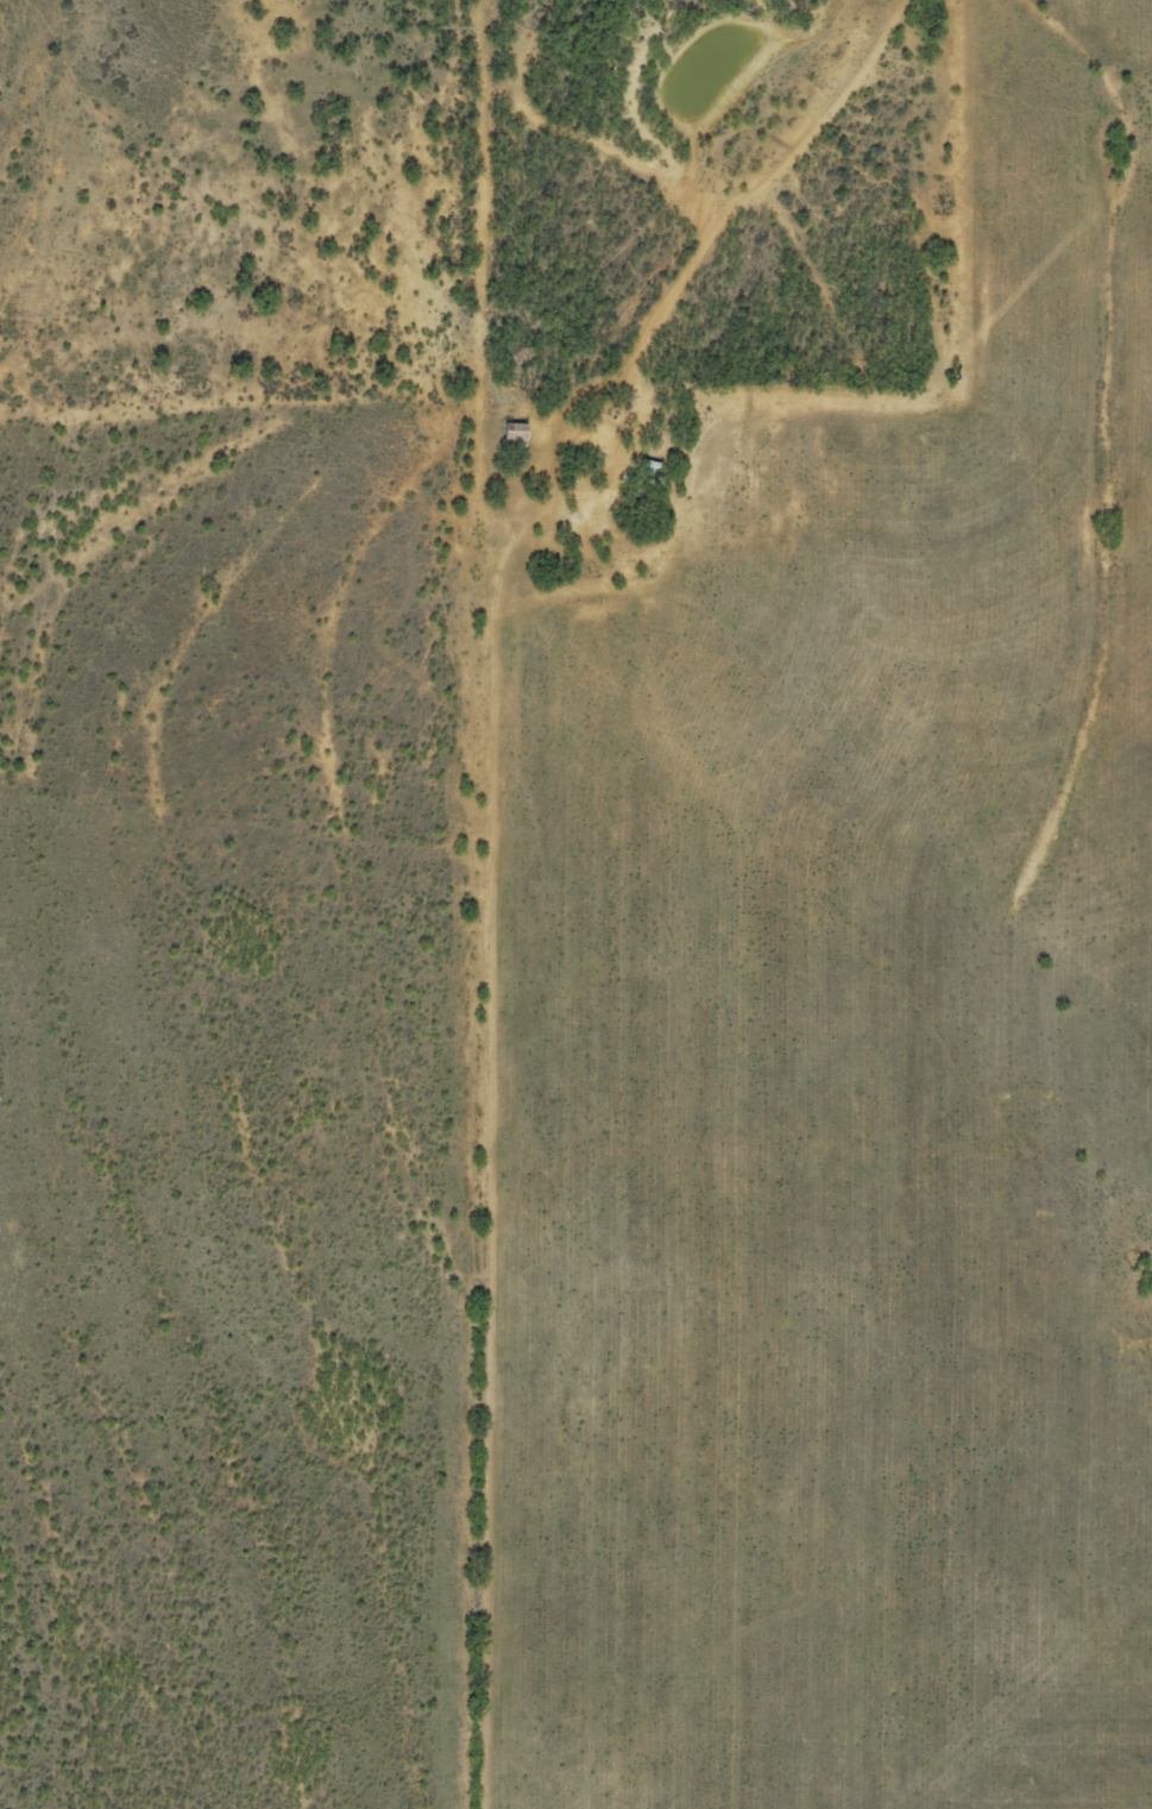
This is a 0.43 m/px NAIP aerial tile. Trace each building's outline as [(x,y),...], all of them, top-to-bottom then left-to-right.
[(519,423),(496,423),(496,450),(519,450),(519,423)]
